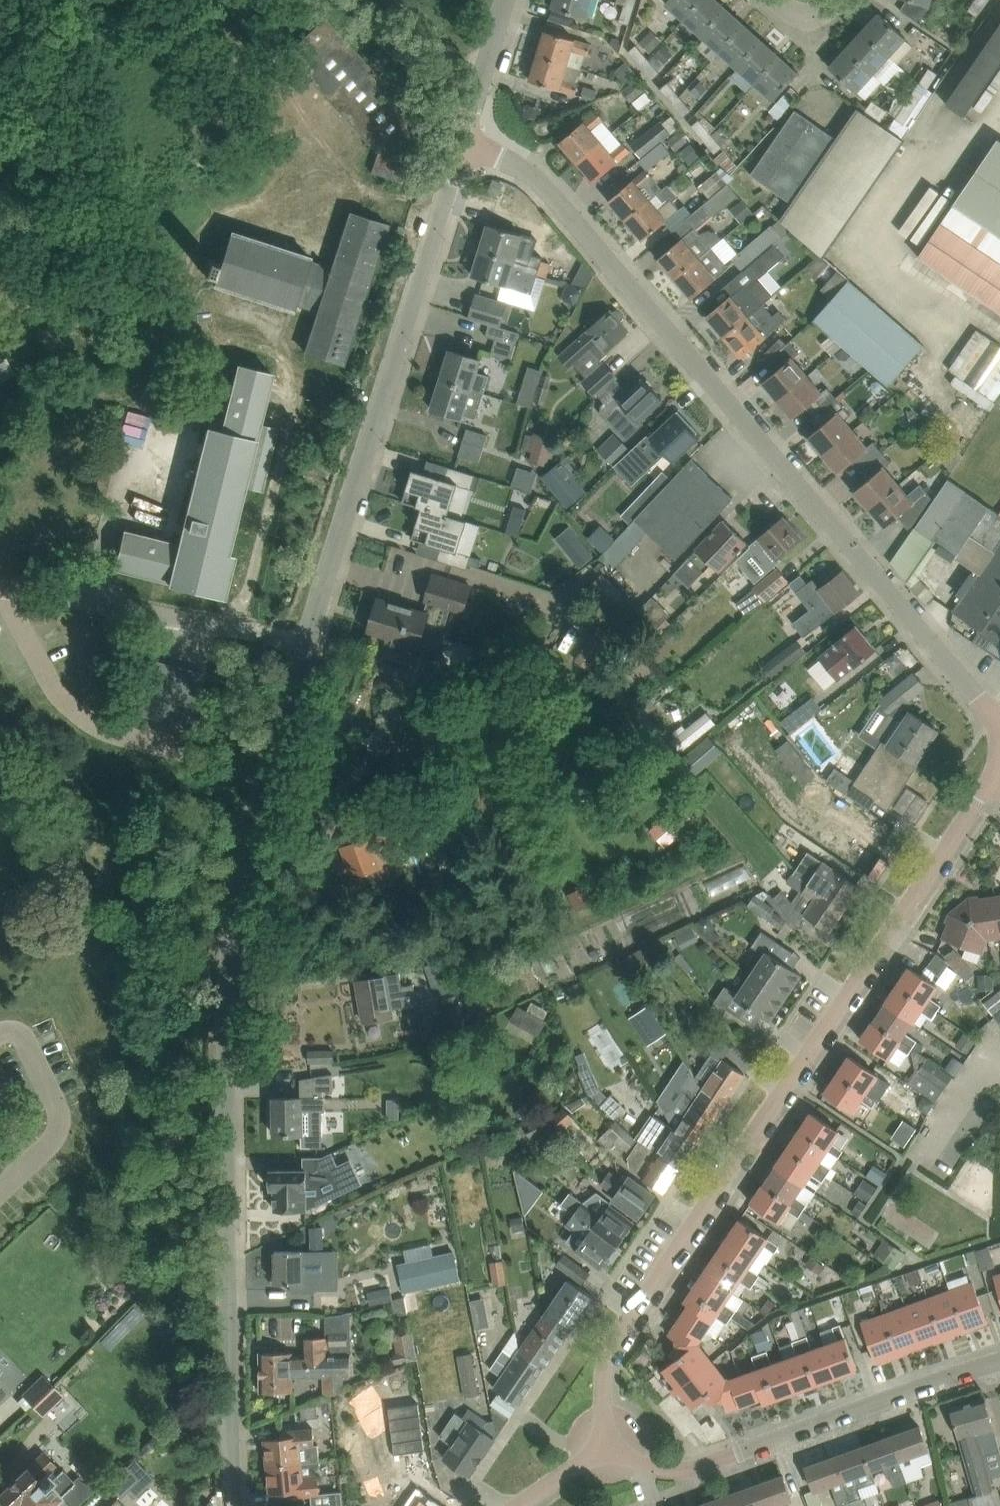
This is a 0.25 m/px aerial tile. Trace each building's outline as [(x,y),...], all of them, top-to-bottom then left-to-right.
[(594,0),(555,0),(553,7),(588,18),(594,0)] [(701,0),(669,0),(667,2),(685,19),(701,0)] [(685,19),(702,35),(727,8),(719,0),(701,0),(685,19)] [(968,10),(978,17),(990,0),(975,0),(968,10)] [(635,7),(625,5),(620,21),(629,24),(635,7)] [(720,52),(745,24),(727,8),(702,35),(720,52)] [(863,30),(891,56),(907,38),(879,12),(863,30)] [(378,151),(372,171),(402,181),(421,124),(413,116),(416,114),(415,113),(413,114),(328,16),(327,17),(326,17),(285,54),(286,55),(288,53),(376,149),(375,150),(375,151),(377,150),(378,151)] [(944,104),(962,115),(999,60),(999,22),(944,104)] [(763,40),(745,24),(720,52),(738,68),(763,40)] [(546,30),(538,55),(580,68),(584,55),(588,56),(591,45),(565,36),(546,30)] [(650,53),(663,40),(652,30),(639,42),(650,53)] [(891,56),(863,30),(846,48),(874,74),(891,56)] [(763,40),(738,68),(756,85),(781,56),(763,40)] [(641,65),(649,58),(637,44),(629,50),(641,65)] [(673,54),(663,45),(654,54),(664,64),(673,54)] [(388,58),(379,48),(369,57),(378,67),(388,58)] [(874,74),(846,48),(830,67),(845,80),(857,92),(874,74)] [(580,68),(538,55),(530,80),(550,86),(575,94),(579,83),(575,82),(580,68)] [(773,101),(786,87),(799,72),(781,56),(756,85),(773,101)] [(649,58),(641,65),(653,79),(661,73),(656,67),(650,60),(649,58)] [(636,74),(625,62),(615,71),(626,83),(636,74)] [(930,67),(919,82),(928,89),(939,73),(930,67)] [(623,83),(589,71),(587,78),(621,89),(623,83)] [(622,91),(631,102),(634,99),(647,89),(638,78),(622,91)] [(708,88),(701,81),(691,91),(698,98),(708,88)] [(672,102),(680,96),(679,94),(670,84),(668,82),(660,88),(672,102)] [(801,94),(792,86),(770,110),(779,119),(801,94)] [(916,87),(906,103),(914,110),(925,94),(916,87)] [(680,96),(672,102),(684,116),(692,109),(680,96)] [(868,107),(863,103),(860,101),(856,106),(858,108),(864,112),(868,107)] [(914,110),(906,103),(896,117),(905,123),(914,110)] [(792,229),(813,248),(824,257),(905,140),(858,108),(837,138),(791,203),(780,219),(792,229)] [(791,203),(837,138),(795,109),(750,175),(791,203)] [(597,110),(576,128),(561,141),(577,161),(602,140),(592,129),(604,118),(597,110)] [(649,153),(667,138),(672,134),(672,133),(682,125),(673,114),(663,123),(661,120),(631,144),(642,158),(649,153)] [(704,140),(712,133),(700,118),(692,125),(704,140)] [(689,141),(680,130),(668,139),(677,150),(689,141)] [(723,146),(713,134),(712,133),(704,140),(716,154),(724,147),(723,146)] [(999,311),(999,139),(998,138),(919,256),(999,311)] [(602,140),(577,161),(594,181),(631,150),(623,141),(611,151),(602,140)] [(725,150),(714,159),(719,165),(721,163),(730,173),(738,165),(725,150)] [(649,153),(642,158),(640,160),(646,169),(647,170),(657,163),(649,153)] [(626,219),(659,191),(662,189),(646,169),(610,200),(626,219)] [(700,186),(710,198),(729,183),(719,170),(700,186)] [(675,277),(699,257),(711,247),(722,239),(716,232),(709,231),(700,233),(697,229),(714,214),(715,216),(740,196),(729,183),(710,198),(687,218),(695,228),(674,245),(659,258),(675,277)] [(667,185),(662,189),(659,191),(626,219),(644,239),(679,209),(673,201),(678,197),(667,185)] [(744,199),(734,207),(745,219),(754,212),(744,199)] [(305,351),(310,353),(343,363),(388,224),(350,212),(332,267),(309,260),(310,256),(232,231),(215,284),(293,310),(295,303),(318,310),(305,351)] [(482,250),(540,268),(542,261),(544,257),(532,254),(533,249),(519,245),(522,234),(490,224),(482,250)] [(735,260),(743,271),(775,244),(783,237),(773,225),(772,224),(769,227),(765,230),(739,253),(732,258),(735,260)] [(739,290),(723,303),(708,316),(725,336),(764,303),(774,294),(759,278),(785,256),(775,244),(743,271),(732,281),(739,290)] [(719,257),(711,247),(699,257),(675,277),(693,298),(708,285),(729,267),(720,256),(719,257)] [(540,268),(482,250),(474,276),(493,282),(524,292),(526,286),(534,288),(538,274),(540,268)] [(809,267),(818,276),(830,263),(821,256),(809,267)] [(850,279),(827,305),(814,320),(889,385),(925,344),(850,279)] [(566,285),(563,296),(565,300),(574,303),(578,301),(583,291),(581,286),(571,283),(566,285)] [(490,323),(502,326),(509,303),(477,294),(470,317),(490,323)] [(742,356),(757,343),(786,318),(780,310),(774,315),(764,303),(725,336),(742,356)] [(583,380),(588,386),(609,367),(605,363),(601,359),(610,351),(608,349),(629,330),(622,322),(624,317),(617,310),(613,312),(611,310),(596,323),(561,355),(572,367),(578,362),(589,374),(583,380)] [(502,326),(490,323),(486,335),(496,338),(491,354),(512,360),(521,332),(502,326)] [(999,347),(999,346),(977,329),(949,369),(972,385),(999,347)] [(776,396),(779,400),(808,375),(794,358),(800,353),(790,341),(772,358),(780,368),(763,382),(767,385),(765,387),(774,398),(776,396)] [(14,371),(0,344),(0,378),(14,371)] [(843,347),(835,354),(839,359),(847,359),(852,355),(843,347)] [(482,360),(470,355),(451,349),(442,378),(484,392),(489,378),(478,374),(482,360)] [(115,568),(155,577),(169,581),(169,583),(224,596),(234,555),(227,553),(244,485),(262,489),(277,428),(260,423),(272,372),(238,364),(222,430),(208,427),(179,543),(125,530),(115,568)] [(617,376),(609,367),(588,386),(596,395),(617,376)] [(548,388),(551,376),(541,373),(538,385),(539,386),(535,402),(544,404),(549,388),(548,388)] [(808,375),(779,400),(781,403),(779,404),(789,415),(790,414),(794,417),(810,403),(818,413),(837,397),(828,386),(822,392),(808,375)] [(476,418),(484,392),(442,378),(432,409),(463,418),(465,414),(476,418)] [(640,420),(648,412),(663,399),(643,378),(630,391),(625,385),(625,384),(625,383),(603,404),(601,413),(606,408),(615,419),(611,423),(627,440),(645,423),(644,422),(643,423),(640,420)] [(348,385),(344,399),(350,401),(354,387),(348,385)] [(535,397),(521,392),(518,402),(532,407),(535,397)] [(851,414),(840,401),(837,397),(818,413),(826,422),(809,436),(812,440),(811,441),(820,452),(822,451),(824,454),(854,429),(845,419),(851,414)] [(675,458),(683,450),(697,436),(685,423),(681,426),(674,418),(635,454),(631,450),(618,463),(636,481),(659,459),(655,456),(664,447),(675,458)] [(468,428),(463,443),(459,455),(480,462),(484,451),(489,435),(468,428)] [(868,446),(854,429),(824,454),(827,457),(825,459),(834,470),(836,468),(839,472),(856,458),(864,467),(883,451),(874,441),(868,446)] [(533,453),(530,461),(548,466),(550,459),(554,460),(559,439),(535,432),(529,452),(533,453)] [(613,464),(629,447),(615,433),(598,449),(613,464)] [(868,505),(870,508),(900,484),(885,467),(892,461),(883,451),(864,467),(872,477),(855,491),(858,494),(856,496),(866,507),(868,505)] [(642,511),(635,519),(676,559),(720,512),(734,498),(692,458),(678,473),(665,487),(642,511)] [(563,461),(562,460),(542,476),(567,507),(587,491),(579,480),(578,480),(563,461)] [(518,464),(512,482),(532,489),(539,471),(518,464)] [(446,479),(424,472),(413,469),(403,501),(422,507),(449,515),(458,484),(471,488),(476,474),(449,466),(446,479)] [(915,527),(941,544),(980,572),(978,574),(954,610),(981,628),(980,631),(997,642),(999,639),(999,513),(988,505),(989,504),(950,477),(915,527)] [(642,511),(665,487),(656,478),(633,502),(642,511)] [(902,512),(913,525),(932,497),(921,484),(909,494),(900,484),(870,508),(873,512),(871,513),(880,524),(882,523),(885,526),(902,512)] [(471,556),(458,552),(467,521),(462,519),(449,515),(422,507),(413,538),(421,541),(442,547),(438,559),(459,566),(467,568),(469,563),(471,556)] [(783,516),(768,529),(750,544),(752,547),(748,550),(766,573),(782,560),(779,557),(802,538),(783,516)] [(574,580),(597,556),(568,518),(543,537),(574,580)] [(720,571),(742,547),(747,542),(724,520),(683,563),(698,577),(712,563),(720,571)] [(519,535),(522,525),(510,521),(507,532),(519,535)] [(605,551),(616,540),(601,526),(590,538),(605,551)] [(481,558),(471,555),(471,556),(469,563),(479,566),(481,558)] [(755,589),(765,601),(766,602),(791,581),(779,567),(754,588),(755,589)] [(843,570),(828,582),(819,589),(820,590),(810,598),(816,606),(796,621),(806,634),(860,592),(843,570)] [(427,571),(421,600),(464,608),(470,580),(427,571)] [(603,572),(589,587),(612,607),(625,592),(603,572)] [(638,610),(648,619),(662,605),(652,595),(638,610)] [(429,613),(379,597),(369,629),(389,635),(387,641),(436,656),(442,637),(423,631),(429,613)] [(857,625),(841,637),(836,642),(837,642),(820,657),(839,679),(876,648),(857,625)] [(808,651),(798,638),(776,654),(787,668),(808,651)] [(886,659),(894,668),(903,661),(896,652),(886,659)] [(558,692),(559,690),(565,678),(556,673),(548,686),(556,691),(558,692)] [(880,701),(890,713),(875,735),(885,742),(916,763),(938,729),(911,711),(911,712),(901,705),(925,685),(914,673),(899,686),(884,698),(880,701)] [(814,696),(781,721),(791,733),(823,709),(814,696)] [(644,712),(630,724),(669,767),(686,752),(679,744),(675,747),(644,712)] [(817,775),(789,739),(776,749),(805,785),(817,775)] [(857,781),(847,773),(836,766),(827,780),(837,787),(853,798),(870,809),(876,799),(888,807),(917,764),(916,763),(885,742),(857,781)] [(685,784),(704,767),(691,752),(672,768),(685,784)] [(682,798),(650,829),(666,847),(699,816),(682,798)] [(388,828),(362,839),(343,846),(355,876),(367,871),(371,881),(390,874),(385,863),(400,858),(388,828)] [(799,865),(794,874),(845,908),(860,885),(844,874),(835,868),(808,851),(799,865)] [(794,874),(788,883),(800,890),(793,901),(783,891),(775,898),(771,892),(768,896),(775,905),(795,929),(806,914),(830,930),(845,908),(794,874)] [(588,882),(568,894),(577,910),(597,899),(588,882)] [(768,919),(782,928),(787,919),(773,910),(776,906),(756,893),(748,905),(769,918),(768,919)] [(999,936),(999,925),(996,895),(970,899),(961,906),(987,939),(999,936)] [(943,938),(967,947),(963,956),(978,962),(987,939),(961,906),(952,913),(943,938)] [(702,933),(704,932),(713,928),(716,927),(710,914),(697,920),(702,933)] [(675,931),(683,947),(700,939),(692,923),(675,931)] [(765,953),(751,973),(786,997),(802,974),(774,955),(782,944),(763,931),(753,946),(765,953)] [(655,966),(653,961),(645,948),(644,945),(623,957),(634,977),(655,966)] [(937,953),(936,954),(927,967),(928,967),(936,973),(940,976),(950,963),(937,953)] [(450,991),(439,961),(426,966),(437,996),(450,991)] [(530,965),(517,971),(527,992),(540,986),(530,965)] [(938,985),(935,983),(922,974),(910,966),(898,984),(938,1011),(942,1005),(930,997),(938,985)] [(403,985),(401,972),(358,980),(365,1021),(393,1016),(392,1008),(418,1003),(415,983),(403,985)] [(743,1002),(751,1007),(771,1020),(786,997),(751,973),(738,993),(726,986),(716,1001),(736,1014),(743,1002)] [(994,982),(993,977),(979,979),(980,990),(995,988),(994,982)] [(898,984),(886,1002),(914,1021),(922,1010),(933,1018),(938,1011),(898,984)] [(996,1016),(999,1021),(999,990),(985,1002),(996,1016)] [(447,1014),(453,1033),(474,1024),(468,1010),(464,1012),(456,994),(442,999),(447,1014)] [(886,1002),(874,1021),(913,1047),(918,1039),(907,1031),(914,1021),(886,1002)] [(545,1018),(519,1004),(511,1018),(537,1033),(545,1018)] [(649,1005),(630,1018),(648,1045),(667,1032),(649,1005)] [(704,1005),(694,1013),(704,1026),(714,1019),(704,1005)] [(909,1052),(913,1047),(874,1021),(862,1039),(878,1050),(889,1057),(901,1065),(909,1052)] [(965,1032),(957,1044),(967,1051),(975,1039),(965,1032)] [(333,1049),(330,1049),(310,1050),(310,1062),(333,1061),(333,1049)] [(576,1055),(582,1069),(591,1065),(585,1051),(576,1055)] [(704,1087),(702,1088),(725,1103),(745,1073),(728,1062),(712,1051),(700,1070),(696,1075),(704,1087)] [(850,1055),(839,1074),(879,1098),(882,1093),(870,1086),(878,1073),(867,1066),(850,1055)] [(954,1055),(945,1068),(956,1075),(964,1062),(954,1055)] [(926,1059),(918,1070),(910,1083),(937,1101),(953,1076),(926,1059)] [(678,1086),(684,1090),(672,1106),(665,1111),(671,1121),(678,1125),(676,1129),(682,1132),(699,1143),(701,1140),(725,1103),(702,1088),(704,1087),(696,1075),(690,1067),(678,1086)] [(323,1111),(325,1111),(327,1111),(326,1093),(334,1093),(334,1072),(301,1078),(301,1096),(274,1097),(275,1134),(302,1134),(302,1147),(324,1147),(323,1111)] [(600,1088),(594,1073),(582,1078),(588,1094),(600,1088)] [(879,1098),(839,1074),(827,1092),(844,1103),(854,1109),(861,1098),(874,1106),(879,1098)] [(612,1092),(601,1104),(634,1133),(645,1121),(612,1092)] [(583,1096),(566,1103),(574,1110),(591,1099),(589,1094),(583,1097),(583,1096)] [(935,1102),(924,1095),(920,1101),(921,1108),(927,1113),(935,1102)] [(399,1098),(388,1099),(389,1116),(399,1116),(399,1098)] [(521,1117),(526,1119),(532,1116),(535,1109),(532,1104),(527,1101),(521,1104),(518,1111),(521,1117)] [(553,1117),(563,1128),(575,1117),(564,1106),(553,1117)] [(840,1130),(829,1123),(812,1112),(800,1130),(828,1148),(827,1149),(839,1157),(844,1149),(833,1141),(840,1130)] [(545,1113),(508,1130),(511,1140),(527,1132),(535,1148),(557,1137),(545,1113)] [(893,1136),(905,1144),(916,1126),(903,1118),(893,1136)] [(632,1134),(616,1119),(598,1138),(617,1157),(625,1149),(626,1150),(637,1139),(632,1134)] [(655,1137),(649,1146),(643,1142),(648,1146),(682,1168),(699,1143),(682,1132),(676,1129),(675,1129),(674,1128),(664,1143),(655,1137)] [(800,1130),(788,1148),(827,1174),(832,1167),(821,1159),(827,1149),(828,1148),(800,1130)] [(648,1146),(643,1142),(639,1139),(629,1155),(631,1165),(645,1175),(644,1177),(650,1181),(666,1192),(682,1168),(648,1146)] [(824,1180),(827,1174),(788,1148),(776,1166),(804,1184),(812,1172),(824,1180)] [(317,1170),(307,1170),(307,1169),(271,1169),(271,1188),(275,1188),(275,1209),(307,1209),(357,1186),(345,1161),(338,1164),(332,1151),(323,1156),(317,1156),(317,1170)] [(866,1175),(880,1185),(888,1173),(874,1163),(866,1175)] [(764,1184),(803,1210),(809,1202),(797,1194),(804,1184),(776,1166),(764,1184)] [(655,1194),(638,1183),(629,1176),(625,1182),(610,1172),(602,1183),(616,1193),(613,1198),(623,1205),(639,1217),(655,1194)] [(530,1209),(542,1187),(525,1176),(512,1199),(530,1209)] [(855,1192),(869,1201),(879,1187),(865,1178),(855,1192)] [(788,1208),(796,1214),(783,1232),(810,1250),(814,1245),(802,1237),(815,1218),(803,1210),(764,1184),(752,1202),(780,1220),(788,1208)] [(582,1201),(574,1211),(618,1245),(634,1223),(618,1211),(610,1205),(612,1202),(597,1191),(583,1201),(582,1201)] [(852,1211),(859,1216),(867,1204),(860,1199),(852,1211)] [(577,1249),(586,1254),(602,1266),(618,1245),(574,1211),(565,1223),(574,1230),(567,1239),(578,1248),(577,1249)] [(512,1218),(515,1230),(524,1228),(522,1216),(512,1218)] [(769,1237),(758,1229),(741,1218),(729,1236),(756,1255),(764,1244),(775,1252),(780,1245),(769,1237)] [(311,1239),(324,1238),(323,1227),(311,1227),(311,1239)] [(717,1254),(756,1280),(765,1287),(770,1280),(749,1266),(756,1255),(729,1236),(717,1254)] [(906,1252),(885,1238),(874,1254),(895,1268),(906,1252)] [(976,1250),(983,1270),(995,1266),(989,1246),(976,1250)] [(558,1262),(583,1282),(590,1272),(560,1249),(555,1255),(555,1259),(558,1261),(558,1262)] [(979,1261),(975,1249),(967,1252),(972,1264),(979,1261)] [(315,1281),(315,1280),(325,1279),(325,1268),(336,1267),(336,1250),(302,1250),(276,1250),(276,1282),(315,1281)] [(455,1251),(399,1264),(405,1290),(461,1278),(455,1251)] [(751,1287),(756,1280),(717,1254),(705,1272),(733,1290),(740,1279),(751,1287)] [(812,1255),(806,1264),(821,1274),(826,1265),(812,1255)] [(489,1261),(494,1285),(507,1282),(503,1259),(489,1261)] [(939,1264),(927,1268),(930,1275),(941,1271),(939,1264)] [(920,1280),(916,1269),(907,1272),(911,1283),(920,1280)] [(693,1289),(732,1316),(745,1324),(749,1317),(737,1309),(744,1298),(732,1291),(733,1290),(705,1272),(693,1289)] [(570,1279),(545,1314),(570,1331),(594,1295),(570,1279)] [(974,1281),(951,1289),(966,1329),(988,1321),(974,1281)] [(382,1301),(380,1289),(368,1291),(371,1304),(382,1301)] [(717,1337),(727,1322),(728,1322),(732,1316),(693,1289),(681,1307),(709,1326),(707,1330),(717,1337)] [(943,1337),(966,1329),(951,1289),(929,1297),(943,1337)] [(873,1297),(871,1290),(863,1292),(866,1300),(873,1297)] [(421,1310),(417,1294),(396,1299),(400,1315),(421,1310)] [(486,1296),(471,1297),(475,1326),(490,1324),(486,1296)] [(921,1345),(943,1337),(929,1297),(907,1305),(921,1345)] [(770,1298),(762,1308),(767,1312),(775,1302),(770,1298)] [(899,1353),(921,1345),(907,1305),(884,1313),(899,1353)] [(670,1351),(676,1358),(701,1344),(702,1337),(707,1330),(709,1326),(681,1307),(678,1312),(683,1315),(670,1334),(677,1339),(678,1345),(670,1351)] [(817,1383),(837,1375),(826,1344),(813,1348),(799,1308),(791,1310),(794,1319),(817,1383)] [(326,1334),(329,1333),(329,1332),(351,1332),(351,1311),(350,1311),(336,1315),(325,1315),(326,1334)] [(862,1321),(870,1342),(876,1361),(899,1353),(884,1313),(862,1321)] [(545,1366),(570,1331),(545,1314),(521,1349),(545,1366)] [(817,1383),(794,1319),(792,1320),(787,1322),(799,1353),(786,1358),(797,1390),(817,1383)] [(838,1339),(826,1344),(837,1375),(858,1368),(851,1349),(846,1336),(841,1323),(833,1326),(838,1339)] [(766,1328),(755,1332),(753,1333),(753,1334),(760,1352),(773,1347),(766,1328)] [(394,1353),(396,1362),(415,1358),(410,1330),(395,1332),(399,1352),(394,1353)] [(326,1334),(325,1335),(303,1336),(304,1353),(294,1353),(294,1351),(260,1351),(260,1391),(294,1390),(294,1376),(324,1375),(324,1393),(335,1394),(335,1375),(350,1375),(350,1352),(350,1344),(356,1344),(360,1342),(361,1337),(360,1334),(356,1332),(351,1332),(329,1332),(329,1333),(326,1334)] [(714,1360),(701,1344),(676,1358),(664,1367),(669,1373),(664,1376),(675,1390),(714,1360)] [(778,1397),(797,1390),(786,1358),(781,1345),(780,1345),(785,1358),(773,1362),(769,1349),(761,1352),(778,1397)] [(521,1349),(516,1356),(505,1348),(491,1368),(502,1376),(494,1387),(519,1404),(545,1366),(521,1349)] [(758,1404),(778,1397),(761,1352),(754,1354),(759,1368),(747,1373),(758,1404)] [(479,1393),(472,1353),(457,1355),(465,1396),(479,1393)] [(694,1406),(706,1397),(725,1375),(714,1360),(675,1390),(686,1404),(690,1400),(694,1406)] [(21,1394),(22,1395),(32,1405),(54,1385),(42,1373),(21,1394)] [(725,1375),(706,1397),(712,1404),(719,1398),(725,1400),(728,1409),(750,1401),(751,1406),(758,1404),(747,1373),(732,1378),(725,1375)] [(54,1385),(32,1405),(43,1417),(64,1396),(54,1385)] [(976,1493),(970,1495),(973,1505),(999,1505),(994,1489),(984,1454),(999,1449),(999,1445),(986,1397),(951,1407),(976,1493)] [(331,1398),(318,1399),(319,1405),(328,1411),(333,1411),(331,1398)] [(444,1456),(455,1464),(471,1475),(496,1438),(482,1429),(488,1420),(469,1408),(464,1415),(469,1419),(449,1449),(444,1456)] [(498,1436),(498,1435),(509,1419),(507,1419),(492,1408),(498,1436)] [(921,1425),(892,1436),(900,1459),(908,1482),(925,1476),(921,1466),(934,1461),(929,1448),(921,1425)] [(269,1464),(320,1459),(319,1444),(315,1444),(314,1427),(281,1430),(282,1436),(266,1438),(269,1464)] [(872,1469),(883,1464),(888,1478),(892,1476),(896,1486),(908,1482),(900,1459),(892,1436),(864,1446),(872,1469)] [(835,1456),(844,1479),(853,1505),(867,1505),(860,1487),(876,1481),(871,1469),(872,1469),(864,1446),(835,1456)] [(61,1495),(72,1505),(75,1505),(91,1491),(78,1477),(74,1482),(62,1469),(60,1471),(43,1453),(27,1468),(27,1467),(0,1492),(0,1496),(9,1505),(12,1505),(14,1504),(15,1505),(50,1505),(61,1495)] [(844,1479),(835,1456),(807,1466),(815,1489),(817,1488),(831,1483),(840,1505),(853,1505),(844,1479)] [(126,1466),(108,1482),(121,1496),(127,1490),(133,1497),(153,1478),(135,1459),(127,1467),(126,1466)] [(318,1475),(314,1475),(321,1465),(320,1459),(269,1464),(271,1492),(287,1490),(287,1496),(313,1494),(320,1492),(318,1475)] [(763,1505),(778,1505),(777,1502),(792,1497),(784,1475),(755,1485),(763,1505)] [(418,1496),(411,1505),(433,1505),(419,1497),(420,1496),(429,1481),(422,1476),(412,1492),(418,1496)] [(727,1495),(731,1505),(763,1505),(755,1485),(727,1495)] [(698,1505),(699,1505),(731,1505),(727,1495),(698,1505)]
